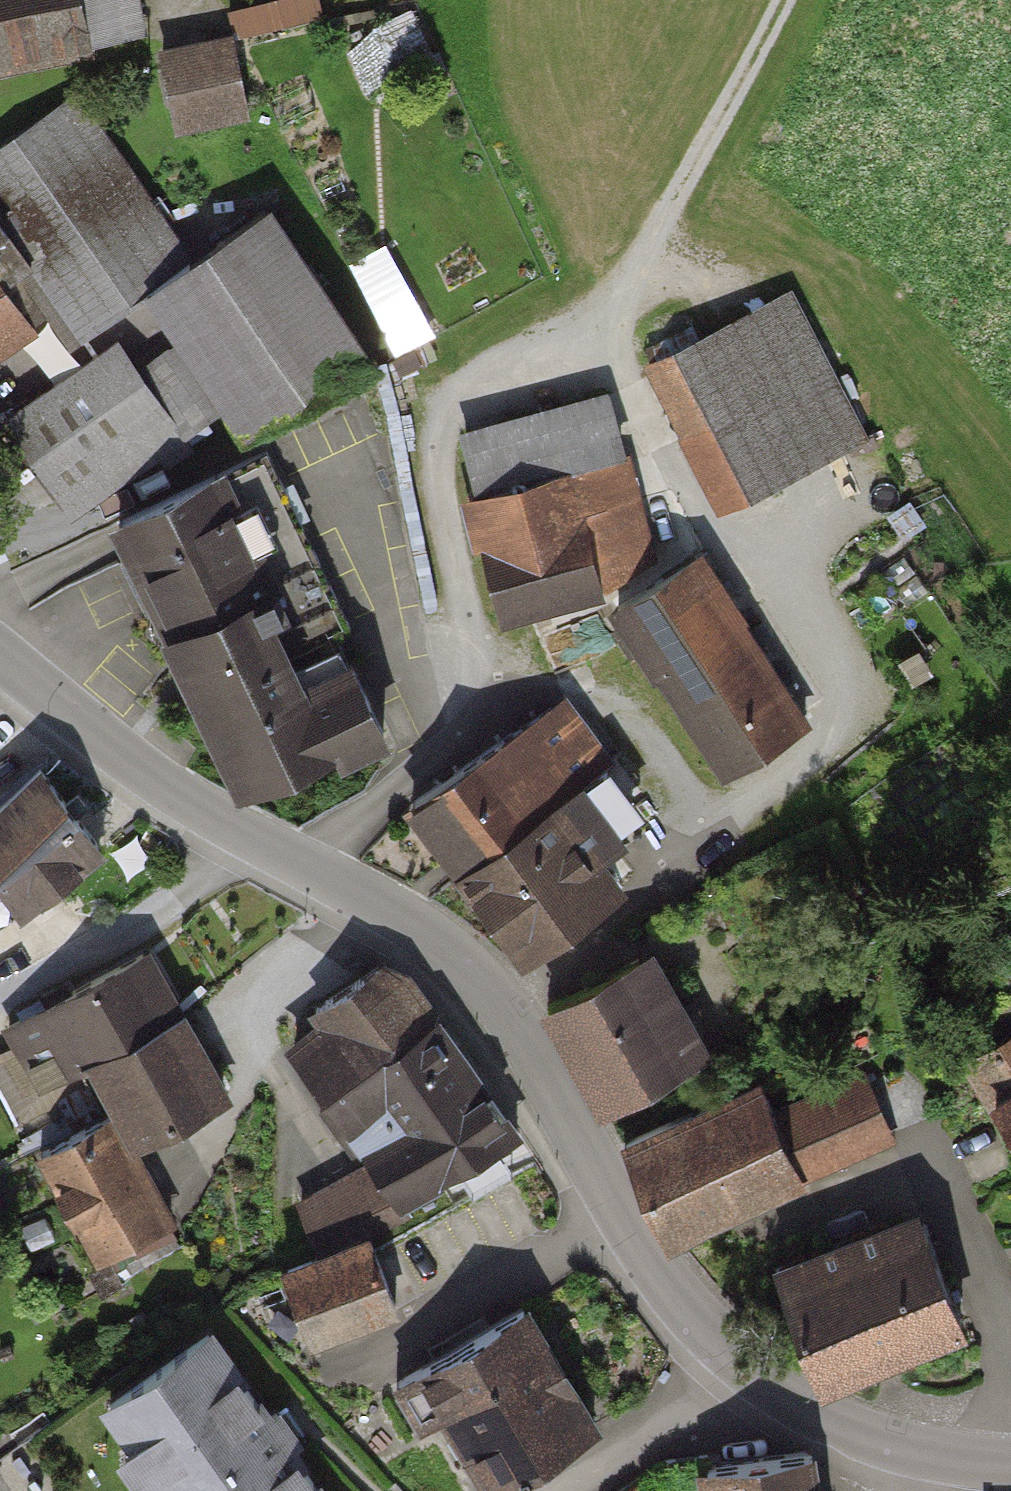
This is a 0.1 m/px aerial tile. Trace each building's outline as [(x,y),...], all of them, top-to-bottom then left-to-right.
[(150,38),(143,0),(0,0),(0,65),(150,38)] [(327,9),(325,0),(281,0),(284,17),(327,9)] [(243,114),(227,39),(164,52),(180,128),(243,114)] [(190,260),(81,95),(0,148),(0,361),(56,324),(73,350),(149,300),(242,440),(368,357),(269,208),(190,260)] [(871,440),(797,294),(655,366),(728,512),(871,440)] [(188,442),(122,342),(2,421),(69,521),(188,442)] [(462,435),(511,624),(602,601),(650,574),(605,399),(462,435)] [(278,444),(105,523),(230,797),(379,729),(344,652),(368,641),(278,444)] [(813,725),(703,559),(609,620),(719,786),(813,725)] [(572,702),(411,803),(516,968),(628,897),(588,834),(637,803),(572,702)] [(37,771),(0,801),(0,889),(14,906),(94,839),(37,771)] [(646,953),(542,1010),(599,1114),(703,1057),(646,953)] [(226,1093),(156,954),(1,1031),(34,1097),(87,1070),(111,1119),(38,1155),(98,1274),(175,1235),(129,1141),(226,1093)] [(521,1137),(408,967),(288,1047),(401,1216),(521,1137)] [(967,1068),(1010,1139),(1010,1041),(967,1068)] [(751,1091),(626,1146),(669,1243),(891,1146),(862,1081),(766,1123),(751,1091)] [(915,1210),(773,1260),(816,1382),(958,1332),(915,1210)] [(392,1315),(366,1239),(277,1270),(303,1346),(392,1315)] [(525,1304),(407,1370),(475,1490),(483,1490),(595,1429),(525,1304)] [(207,1333),(95,1415),(151,1490),(324,1490),(207,1333)] [(701,1466),(704,1490),(824,1490),(820,1453),(701,1466)]
